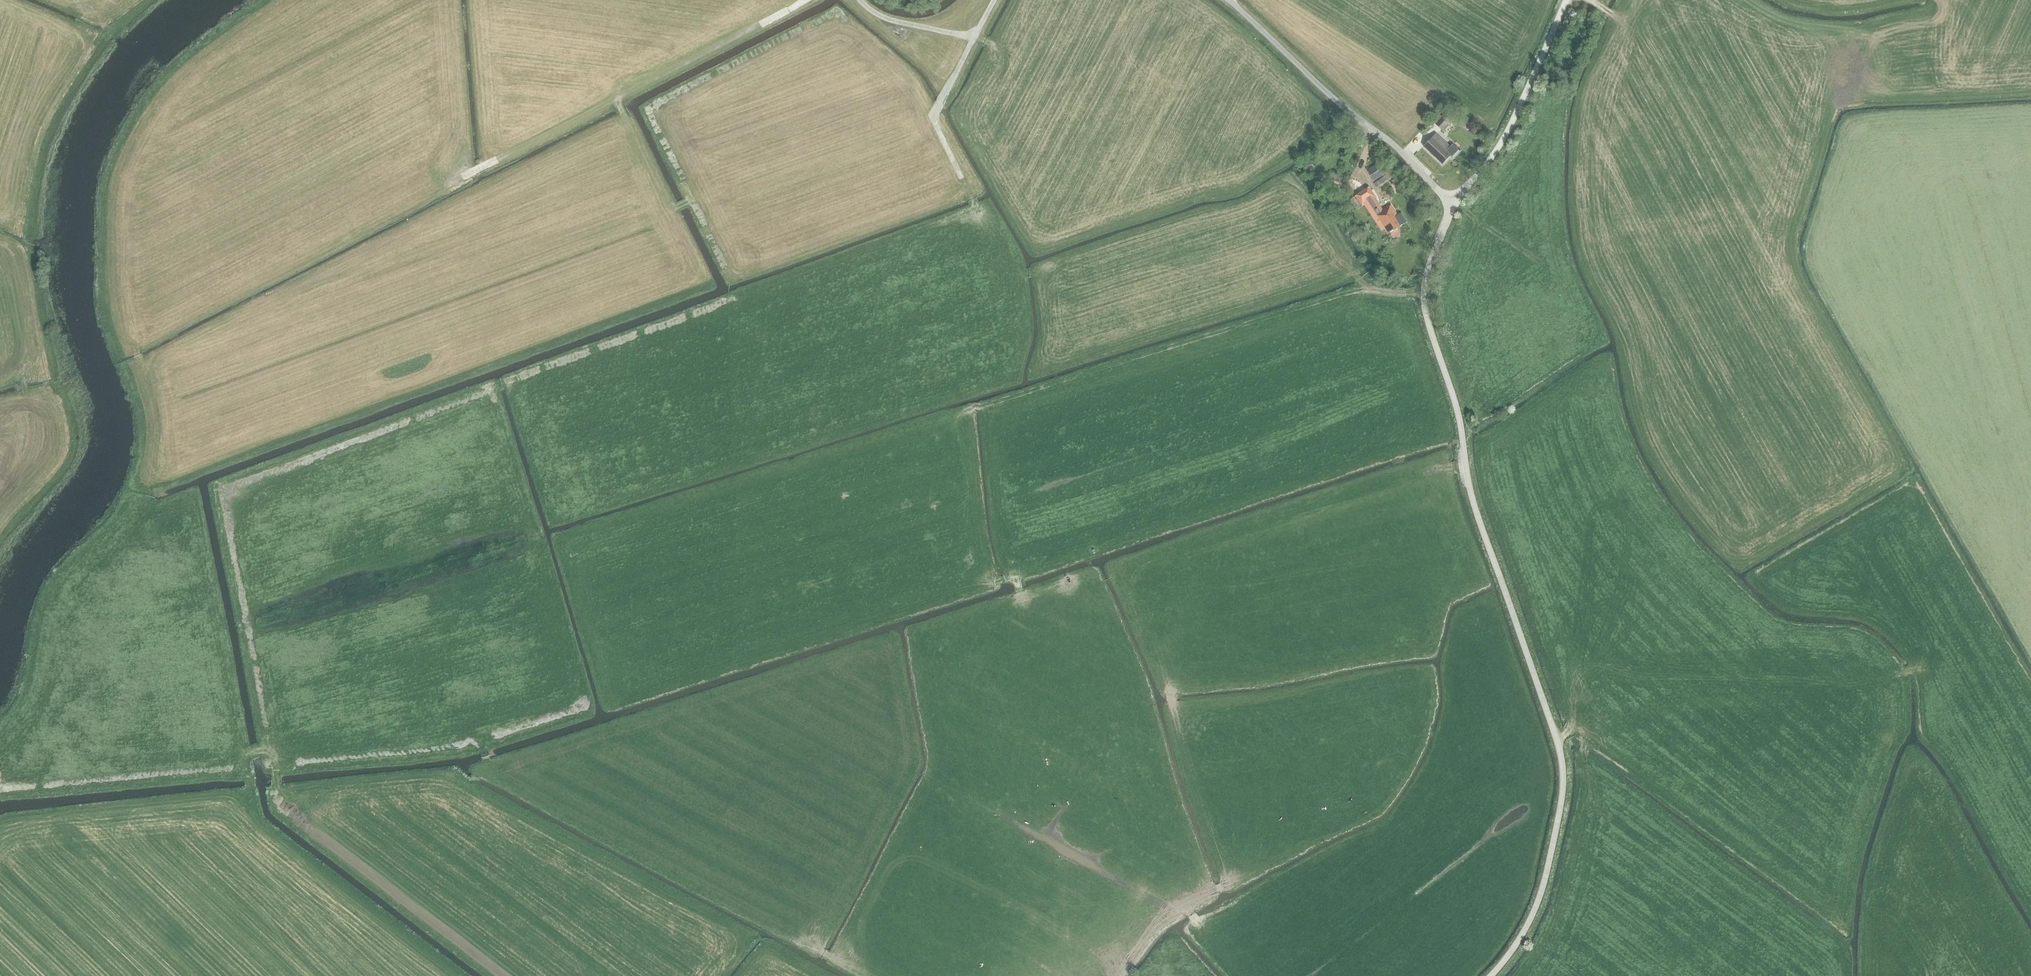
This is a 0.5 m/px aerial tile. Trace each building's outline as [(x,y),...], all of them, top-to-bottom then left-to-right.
[(1446,114),(1436,125),(1442,130),(1452,120),(1446,114)] [(1423,147),(1443,165),(1451,157),(1454,160),(1461,153),(1452,145),(1450,147),(1436,134),(1432,138),(1423,147)] [(1379,163),(1369,169),(1375,181),(1386,175),(1379,163)] [(1384,229),(1387,234),(1406,223),(1400,213),(1397,215),(1390,205),(1382,210),(1374,198),(1375,197),(1369,187),(1350,200),(1356,210),(1364,205),(1381,231),(1384,229)]
